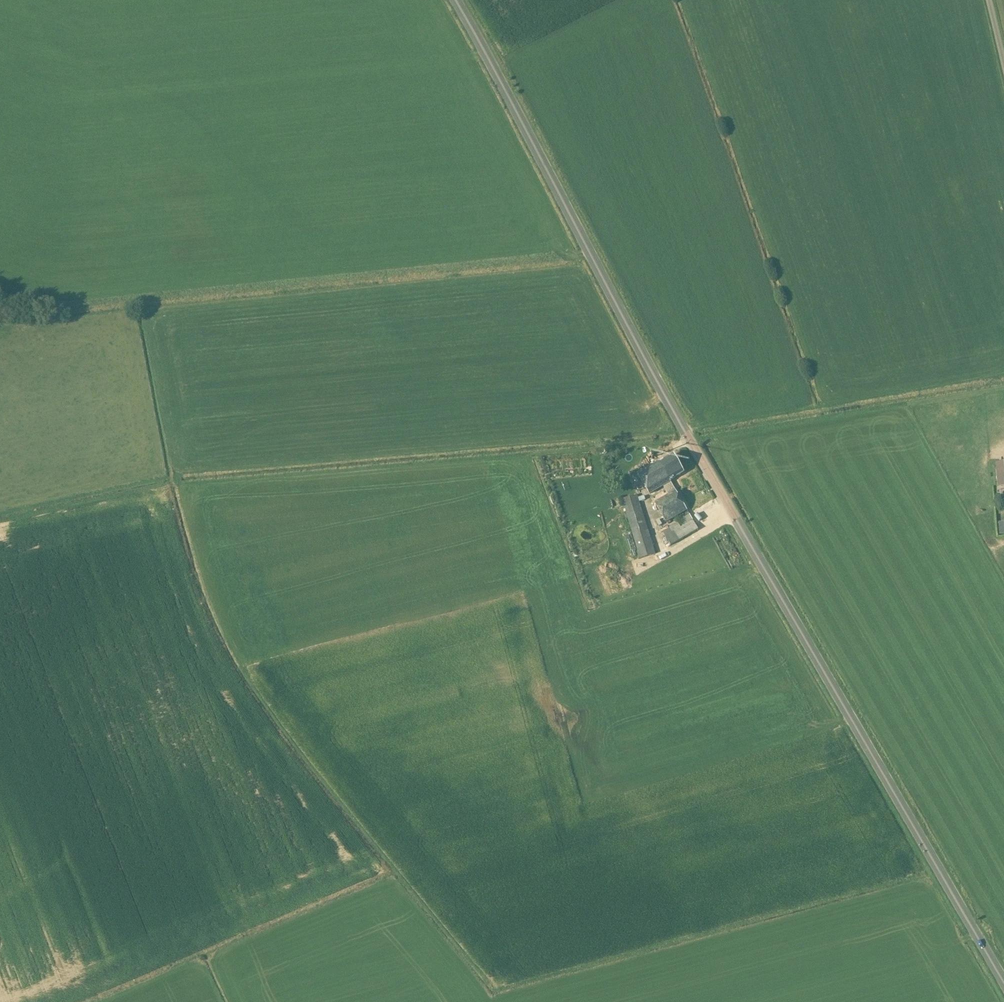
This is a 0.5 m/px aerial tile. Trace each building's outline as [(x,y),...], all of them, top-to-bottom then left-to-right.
[(650,494),(664,486),(668,494),(655,502),(666,522),(687,510),(670,482),(685,473),(674,455),(659,463),(658,463),(638,474),(650,494)] [(996,463),(998,486),(1003,486),(1003,462),(996,463)] [(640,559),(656,554),(638,495),(622,499),(640,559)] [(663,532),(671,546),(699,530),(690,515),(679,521),(683,526),(681,527),(678,523),(663,532)]
